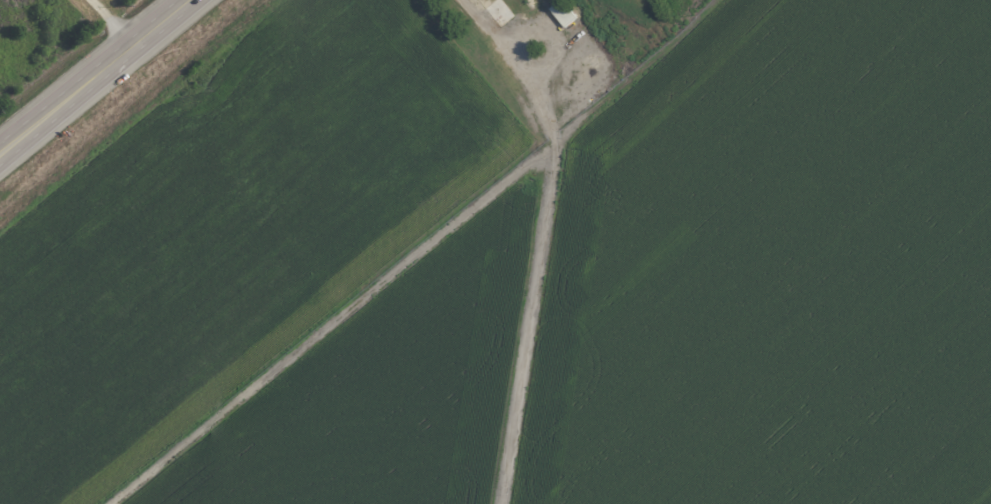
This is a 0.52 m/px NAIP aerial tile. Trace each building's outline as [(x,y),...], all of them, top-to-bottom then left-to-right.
[(580,17),(565,0),(562,0),(552,8),(568,27),(580,17)]
